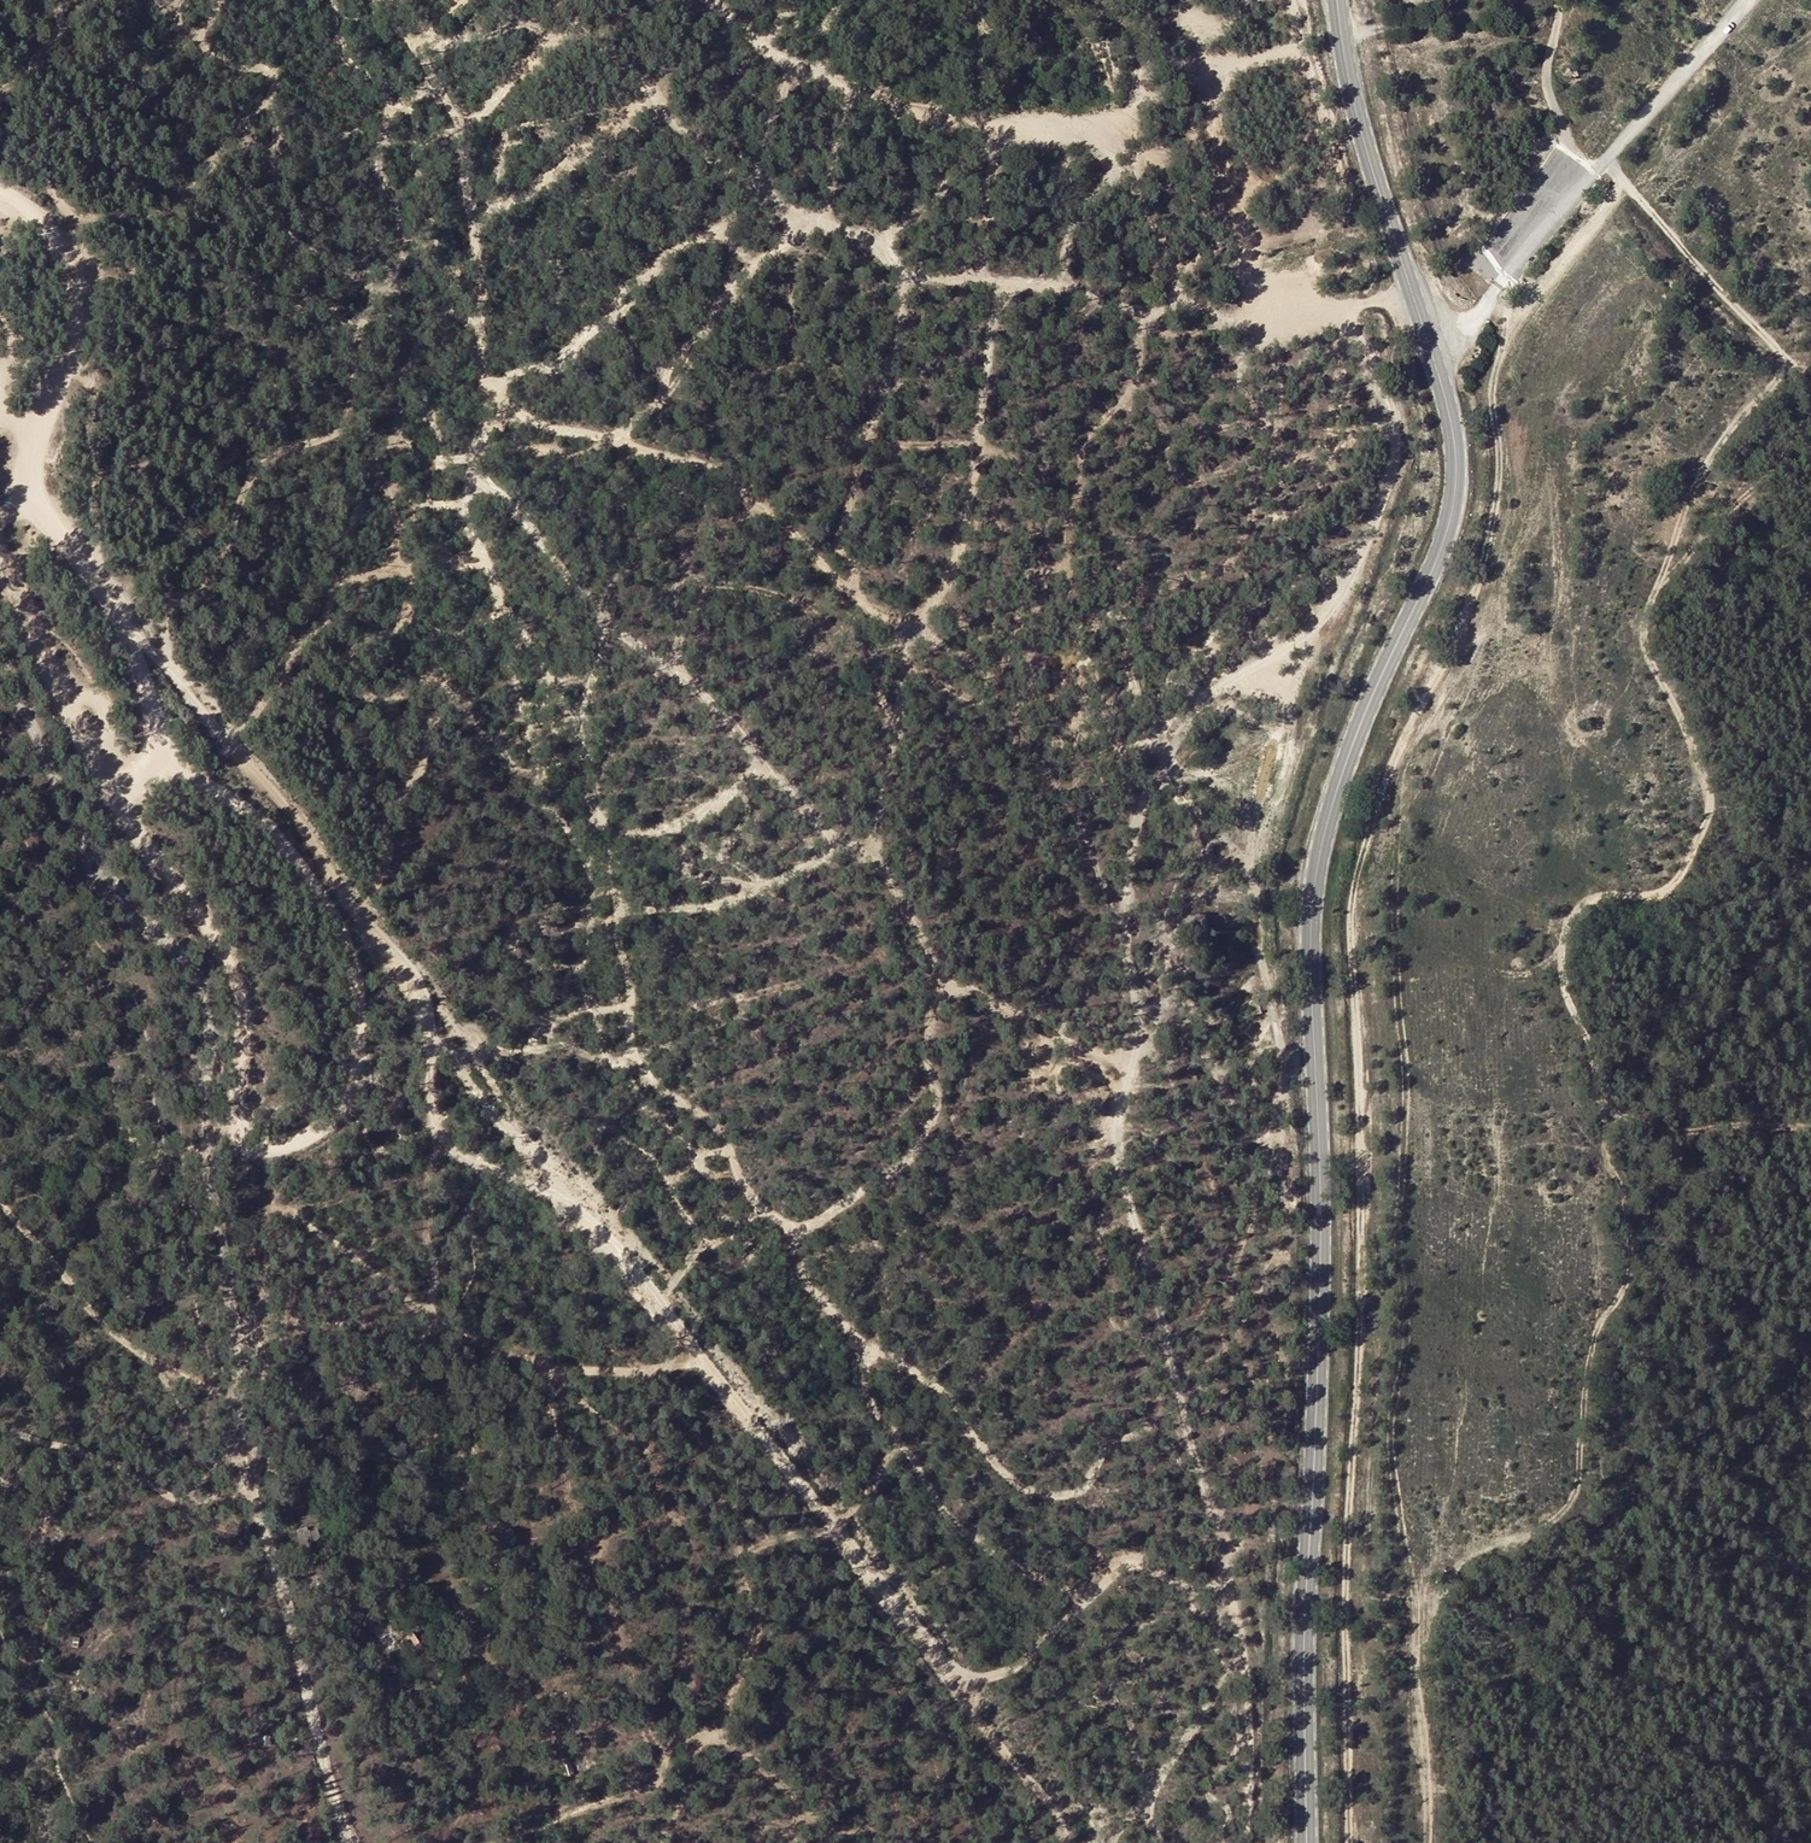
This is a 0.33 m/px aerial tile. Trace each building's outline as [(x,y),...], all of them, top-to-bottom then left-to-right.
[(307,1527),(297,1529),(300,1549),(309,1548),(307,1527)] [(412,1632),(398,1642),(406,1653),(420,1644),(412,1632)]
